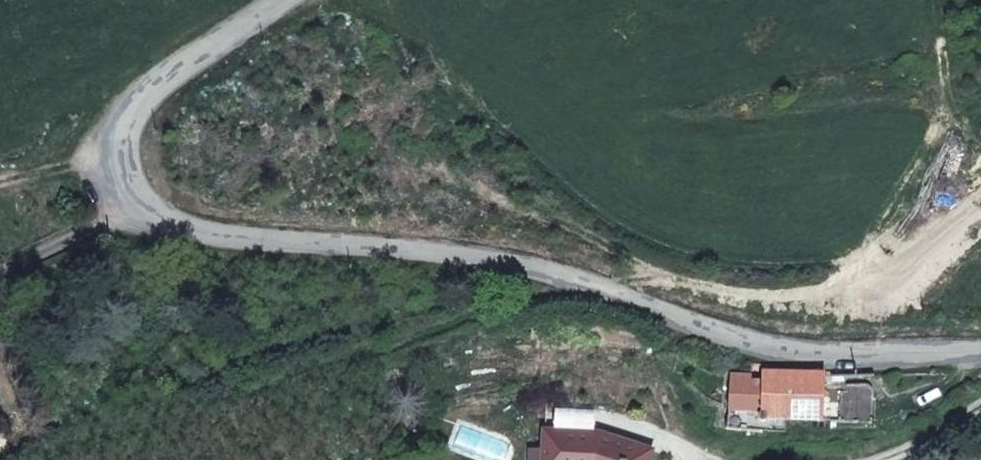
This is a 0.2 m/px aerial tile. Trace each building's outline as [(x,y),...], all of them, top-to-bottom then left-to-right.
[(148,380),(146,370),(134,373),(137,383),(148,380)] [(753,375),(731,374),(729,413),(727,430),(761,433),(762,423),(764,423),(765,423),(766,422),(767,420),(767,419),(768,419),(822,420),(824,374),(765,373),(765,380),(753,380),(753,375)] [(839,384),(839,423),(873,424),(874,396),(874,390),(872,386),(869,385),(866,384),(862,384),(839,384)] [(652,451),(600,434),(545,432),(544,453),(544,459),(649,459),(652,451)] [(544,453),(529,452),(529,459),(544,459),(544,453)]
